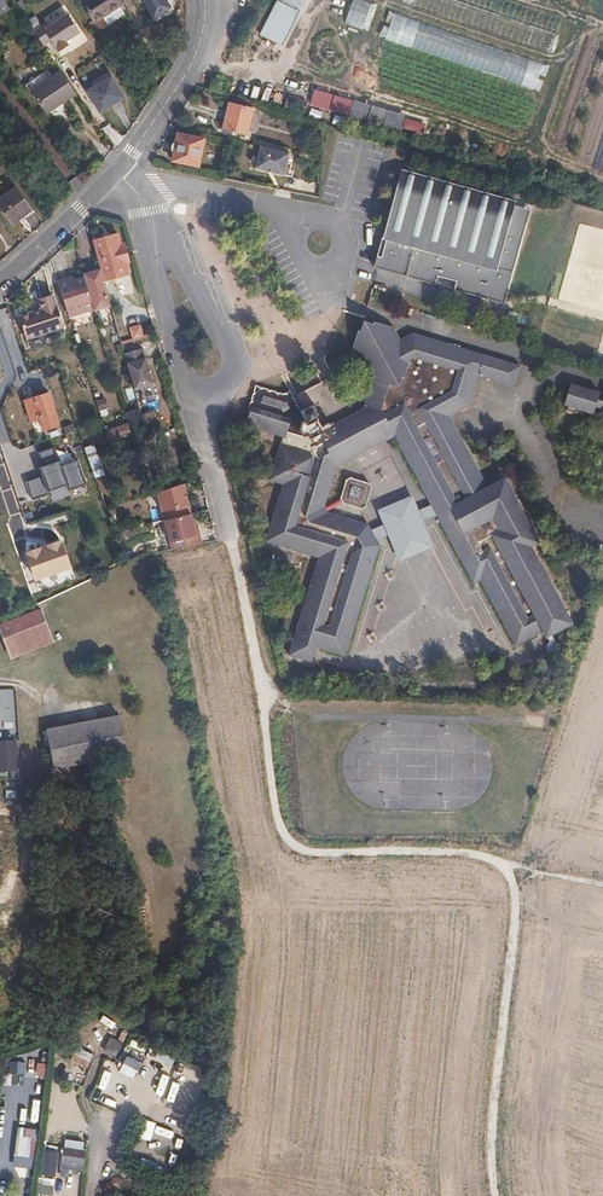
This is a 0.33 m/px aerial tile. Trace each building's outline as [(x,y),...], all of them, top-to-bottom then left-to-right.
[(3,0),(0,0),(0,15),(9,8),(3,0)] [(122,0),(82,0),(82,1),(93,19),(101,13),(107,22),(124,11),(118,2),(122,0)] [(153,20),(172,8),(167,0),(141,0),(153,20)] [(277,0),(259,36),(277,45),(280,47),(298,10),(277,0)] [(298,10),(302,2),(299,0),(277,0),(298,10)] [(367,0),(353,0),(345,23),(364,30),(374,2),(367,0)] [(451,0),(412,0),(409,8),(551,57),(558,37),(451,0)] [(508,0),(451,0),(558,37),(565,19),(508,0)] [(47,47),(53,43),(60,53),(88,36),(72,11),(38,32),(47,47)] [(548,68),(396,14),(387,39),(539,94),(548,68)] [(58,84),(67,97),(76,91),(62,70),(53,76),(58,84)] [(41,84),(56,104),(67,97),(58,84),(53,76),(41,84)] [(124,97),(111,76),(86,91),(99,111),(124,97)] [(212,78),(209,88),(219,91),(222,80),(216,79),(212,78)] [(48,110),(56,104),(41,84),(33,90),(48,110)] [(333,95),(314,89),(310,105),(329,110),(333,95)] [(285,105),(303,111),(307,100),(288,95),(285,105)] [(353,100),(334,95),(330,110),(349,116),(353,100)] [(366,120),(370,105),(354,100),(350,115),(366,120)] [(383,125),(388,110),(372,105),(367,120),(383,125)] [(247,134),(251,110),(227,106),(223,129),(247,134)] [(307,115),(320,119),(322,111),(309,108),(307,115)] [(401,130),(405,115),(389,110),(385,125),(401,130)] [(425,124),(406,119),(403,129),(423,134),(425,124)] [(198,165),(203,140),(177,134),(172,159),(198,165)] [(289,152),(260,146),(255,168),(284,175),(289,152)] [(402,167),(373,265),(435,283),(437,275),(456,280),(453,289),(504,303),(527,223),(510,219),(514,205),(516,200),(402,167)] [(16,187),(0,200),(0,208),(12,224),(32,209),(16,187)] [(531,210),(514,205),(510,219),(527,223),(531,210)] [(91,238),(100,270),(103,280),(128,272),(125,261),(120,243),(116,232),(91,238)] [(124,242),(120,243),(125,261),(129,259),(124,242)] [(100,270),(82,276),(83,279),(92,308),(93,309),(110,304),(103,280),(100,270)] [(67,281),(57,285),(69,319),(78,316),(77,312),(92,308),(83,279),(74,282),(68,284),(67,281)] [(367,308),(370,296),(366,294),(362,306),(367,308)] [(39,313),(46,331),(62,325),(52,295),(37,300),(39,308),(37,308),(39,313)] [(26,338),(46,331),(39,313),(37,308),(18,316),(26,338)] [(77,312),(78,316),(93,312),(93,309),(92,308),(77,312)] [(356,330),(355,329),(351,348),(351,349),(367,380),(370,381),(374,382),(364,411),(333,428),(331,424),(326,422),(319,426),(315,420),(314,417),(319,414),(312,403),(299,409),(297,405),(293,405),(295,402),(293,397),(289,397),(291,394),(289,390),(283,391),(282,393),(278,391),(276,392),(276,390),(270,388),(267,389),(266,387),(261,385),(259,387),(258,385),(254,383),(252,391),(254,392),(251,393),(249,398),(252,400),(248,401),(247,408),(249,409),(244,425),(280,436),(270,469),(276,482),(281,483),(263,540),(316,557),(286,654),(309,661),(314,646),(342,655),(376,544),(370,543),(363,541),(361,535),(365,524),(325,511),(340,503),(345,503),(357,507),(358,508),(363,506),(368,488),(370,487),(367,482),(364,482),(349,477),(348,476),(342,479),(343,480),(337,499),(319,507),(333,465),(350,456),(348,451),(375,437),(378,441),(388,436),(391,441),(395,439),(426,498),(431,508),(471,582),(478,579),(513,645),(539,632),(542,637),(569,624),(556,598),(554,597),(547,586),(548,581),(546,578),(543,576),(536,564),(536,561),(528,546),(537,542),(534,536),(531,535),(526,525),(525,520),(523,517),(521,515),(515,505),(516,501),(514,499),(511,498),(505,487),(506,483),(502,477),(485,486),(448,416),(467,406),(474,384),(470,383),(473,375),(477,376),(511,387),(517,366),(410,333),(399,339),(392,327),(372,321),(371,324),(365,322),(362,321),(359,330),(356,330)] [(139,323),(127,327),(131,340),(143,336),(139,323)] [(129,404),(156,397),(142,347),(127,351),(130,359),(122,361),(129,388),(125,389),(129,404)] [(374,382),(370,381),(370,385),(359,389),(358,394),(364,404),(331,424),(333,428),(364,411),(374,382)] [(601,404),(593,401),(596,393),(567,384),(560,406),(564,407),(563,411),(573,414),(574,410),(590,414),(592,408),(600,410),(597,418),(602,420),(602,398),(601,404)] [(56,424),(45,393),(23,399),(29,419),(38,417),(42,429),(56,424)] [(94,401),(97,410),(107,407),(104,398),(94,401)] [(157,422),(151,406),(133,413),(139,429),(157,422)] [(108,431),(111,441),(132,433),(129,423),(108,431)] [(348,451),(350,456),(378,441),(375,437),(348,451)] [(91,478),(101,476),(93,444),(83,447),(91,478)] [(24,481),(29,498),(82,484),(76,459),(58,464),(53,448),(30,454),(37,478),(24,481)] [(276,482),(270,469),(267,479),(276,482)] [(166,550),(198,543),(184,483),(152,490),(166,550)] [(379,523),(368,529),(374,540),(385,534),(398,558),(431,540),(418,516),(431,508),(426,498),(412,505),(405,492),(372,509),(379,523)] [(368,529),(365,524),(361,535),(363,541),(370,543),(376,544),(374,540),(368,529)] [(63,539),(25,551),(35,581),(72,567),(63,539)] [(51,642),(39,610),(0,624),(12,657),(51,642)] [(121,715),(48,728),(55,770),(128,756),(121,715)] [(17,772),(16,740),(0,740),(0,772),(17,772)] [(108,1037),(104,1048),(116,1053),(121,1042),(108,1037)] [(132,1079),(140,1064),(124,1056),(117,1071),(132,1079)] [(25,1074),(34,1075),(34,1057),(26,1057),(25,1074)] [(3,1060),(2,1073),(23,1074),(24,1061),(3,1060)] [(69,1081),(70,1065),(52,1064),(51,1079),(69,1081)] [(105,1091),(110,1072),(101,1069),(97,1088),(105,1091)] [(185,1089),(169,1085),(164,1101),(180,1106),(185,1089)] [(114,1107),(116,1099),(97,1094),(95,1102),(114,1107)] [(47,1116),(65,1118),(67,1100),(49,1098),(47,1116)] [(21,1099),(19,1119),(34,1121),(37,1101),(21,1099)] [(26,1168),(31,1128),(15,1127),(10,1166),(26,1168)] [(162,1131),(160,1137),(174,1141),(176,1135),(162,1131)] [(81,1172),(84,1142),(62,1140),(59,1169),(81,1172)] [(39,1151),(37,1176),(54,1177),(56,1151),(39,1151)] [(35,1194),(51,1195),(53,1178),(37,1177),(35,1194)]
